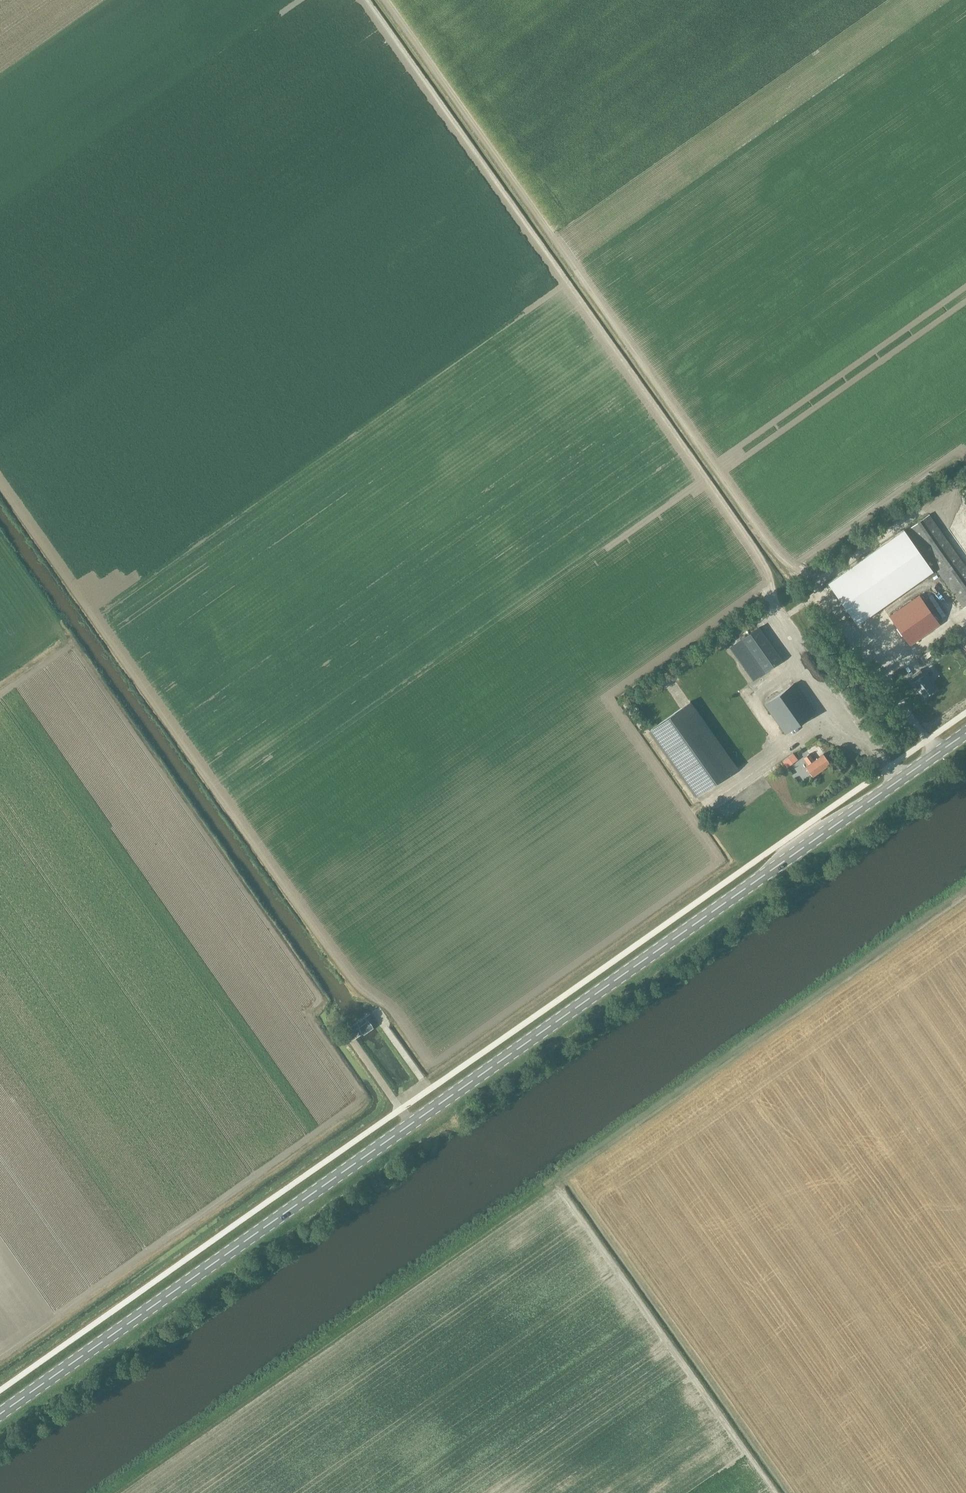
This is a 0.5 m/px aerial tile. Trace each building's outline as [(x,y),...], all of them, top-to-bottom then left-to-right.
[(965,606),(965,568),(929,514),(908,528),(964,607),(965,606)] [(905,531),(829,584),(858,626),(934,572),(905,531)] [(931,580),(927,583),(932,593),(937,591),(931,580)] [(910,645),(939,624),(918,595),(889,616),(910,645)] [(940,603),(936,605),(940,615),(944,613),(940,603)] [(731,647),(754,680),(782,660),(759,627),(731,647)] [(923,697),(934,689),(924,674),(921,676),(917,671),(909,677),(913,682),(923,697)] [(785,734),(814,713),(794,684),(764,704),(785,734)] [(696,797),(737,768),(690,702),(649,731),(696,797)] [(812,776),(830,763),(823,754),(814,761),(809,754),(804,758),(808,765),(805,767),(812,776)] [(372,1028),(370,1024),(368,1021),(359,1027),(364,1033),(372,1028)]
